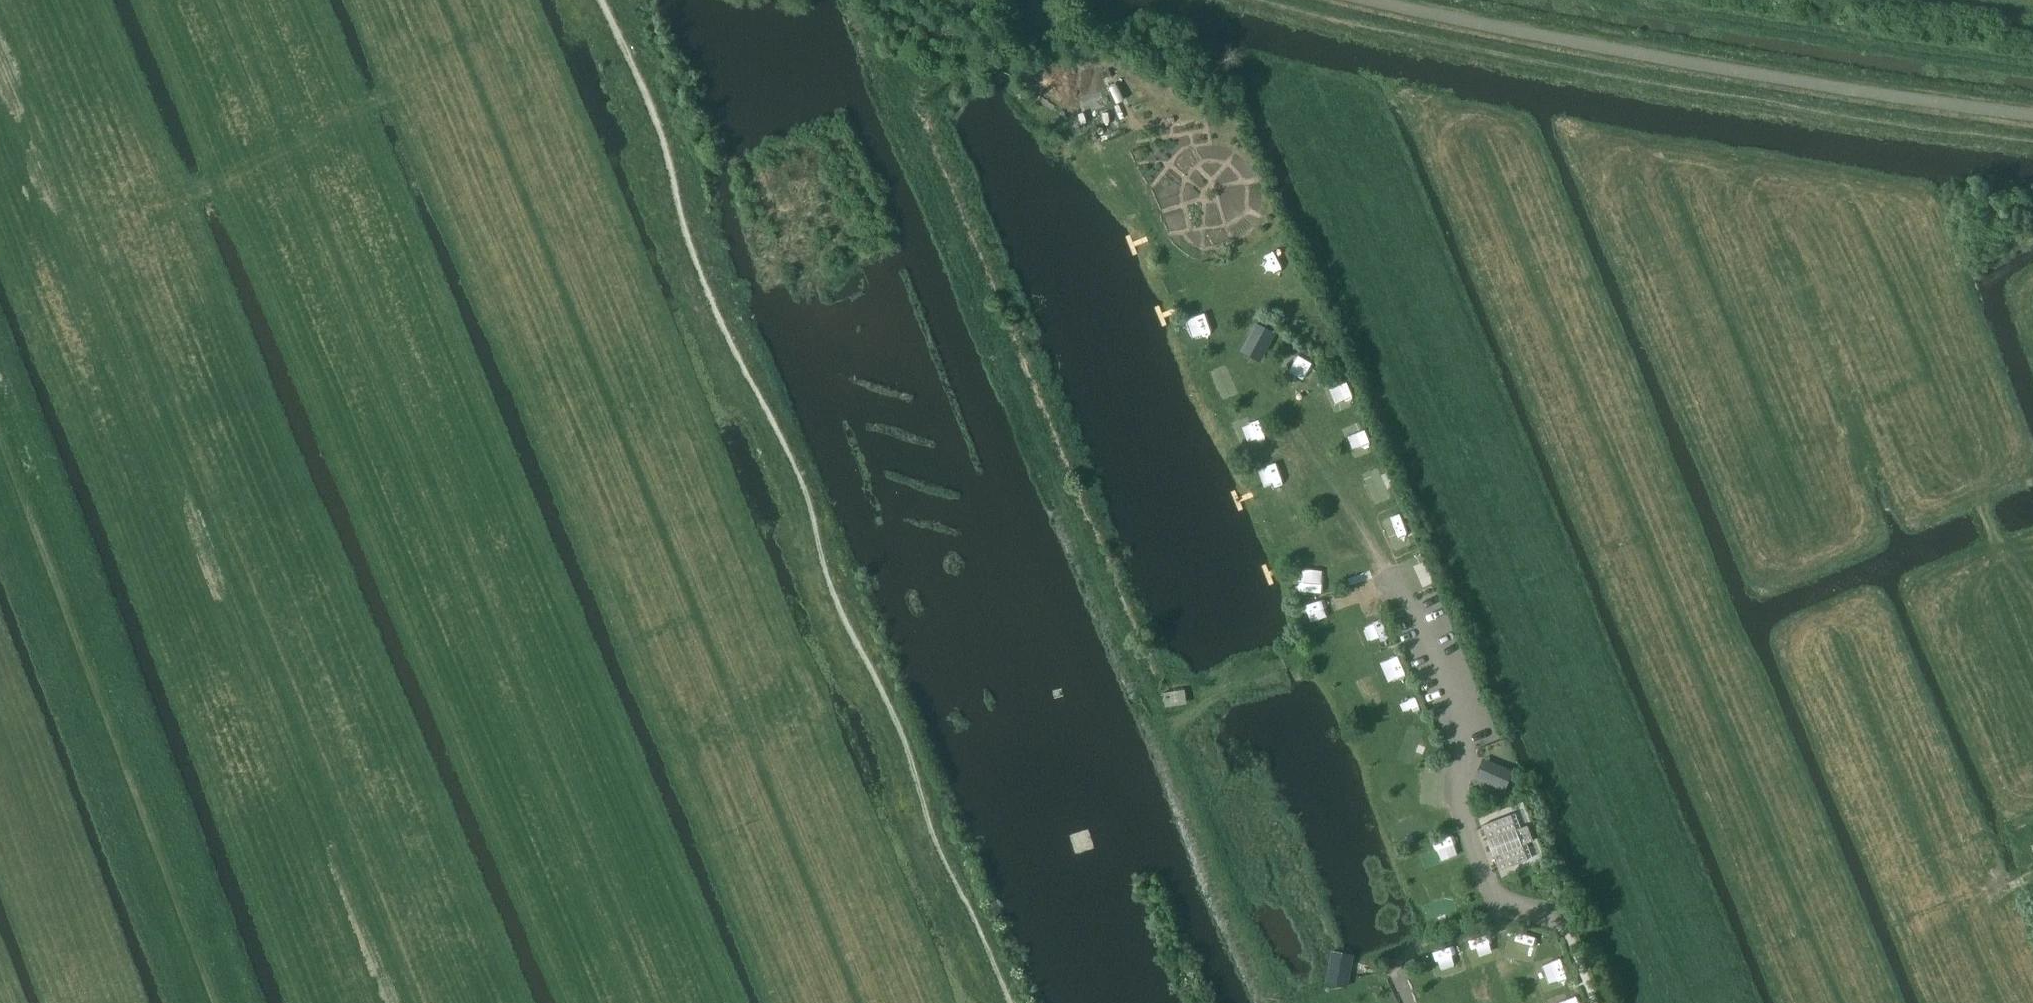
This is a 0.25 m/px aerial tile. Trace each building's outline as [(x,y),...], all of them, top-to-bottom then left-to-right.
[(1256,325),(1247,342),(1263,351),(1273,334),(1256,325)] [(1182,691),(1162,694),(1163,699),(1164,707),(1184,704),(1183,696),(1182,691)] [(1511,772),(1492,763),(1483,782),(1503,791),(1511,772)] [(1515,830),(1509,815),(1481,826),(1486,840),(1488,839),(1494,855),(1492,856),(1498,871),(1526,860),(1521,845),(1532,841),(1526,825),(1515,830)] [(1348,968),(1329,964),(1326,983),(1345,986),(1348,968)]
